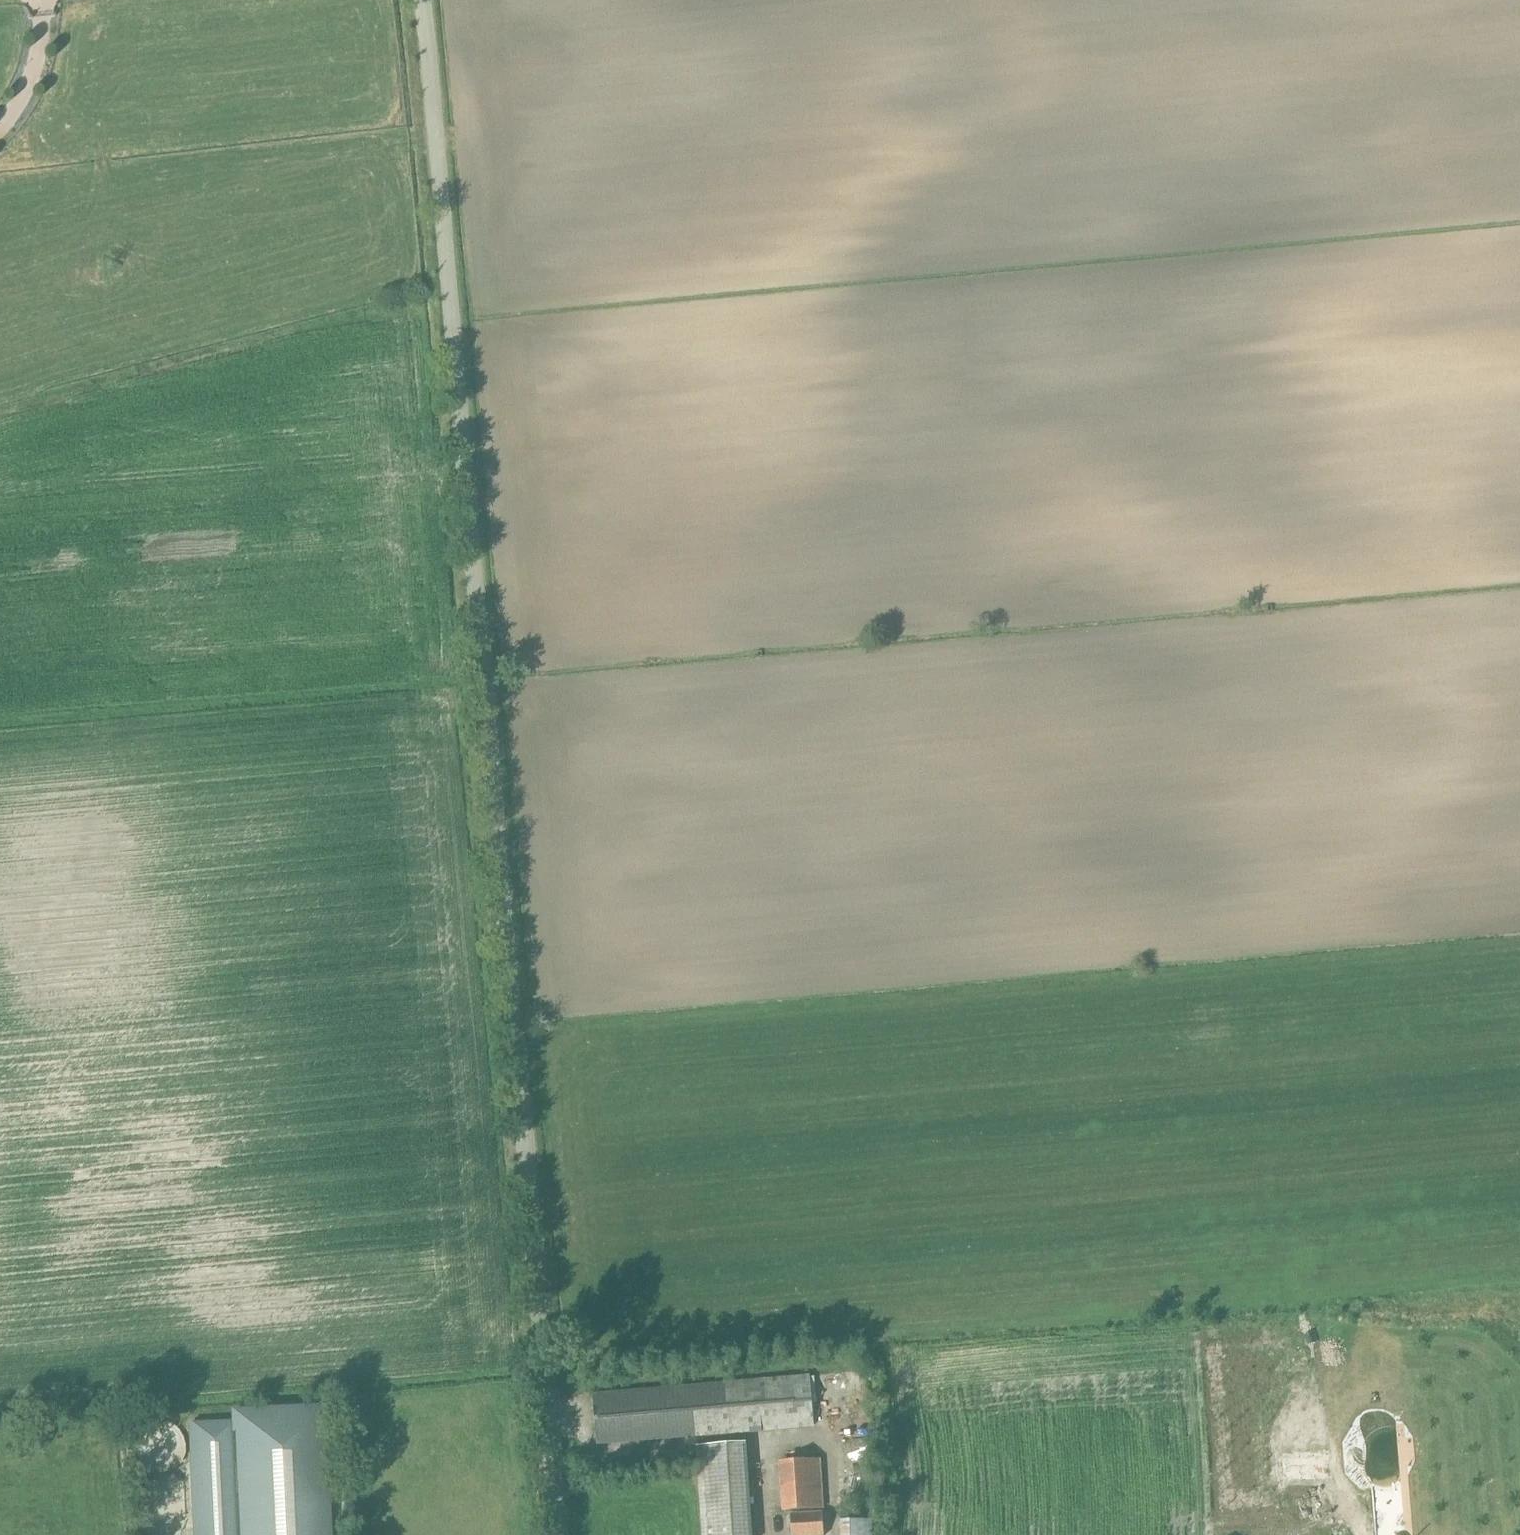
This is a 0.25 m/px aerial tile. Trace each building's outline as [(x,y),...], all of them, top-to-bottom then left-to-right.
[(814,1426),(810,1375),(593,1393),(597,1445),(814,1426)] [(323,1405),(229,1410),(230,1421),(189,1423),(195,1534),(329,1534),(323,1405)] [(747,1443),(698,1446),(703,1534),(752,1534),(747,1443)] [(820,1508),(817,1458),(781,1460),(784,1510),(820,1508)] [(821,1512),(792,1513),(793,1534),(813,1534),(822,1534),(821,1512)] [(831,1534),(861,1534),(861,1518),(831,1519),(831,1534)]
